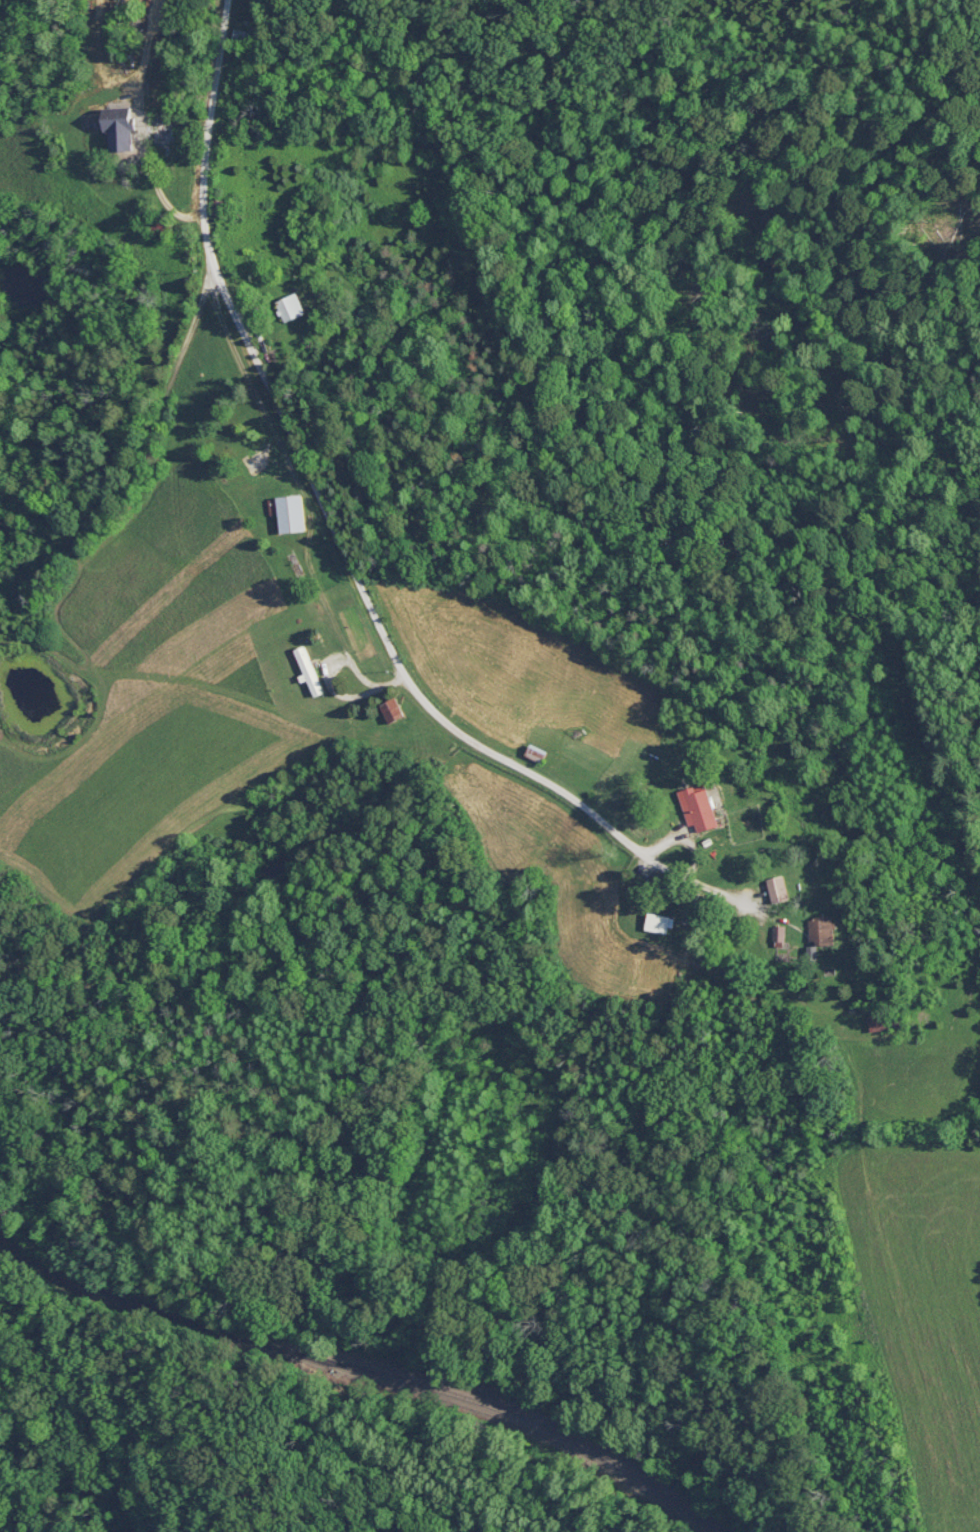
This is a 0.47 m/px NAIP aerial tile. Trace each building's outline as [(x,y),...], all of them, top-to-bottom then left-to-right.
[(233,40),(259,42),(259,31),(234,29),(233,40)] [(106,131),(111,131),(112,150),(135,149),(134,106),(106,107),(106,131)] [(306,312),(298,291),(276,301),(284,322),(306,312)] [(240,462),(248,477),(284,459),(276,443),(240,462)] [(306,530),(303,494),(270,497),(271,511),(279,510),(281,532),(306,530)] [(296,647),(311,697),(323,693),(308,644),(296,647)] [(397,697),(382,711),(394,723),(404,712),(402,710),(405,706),(397,697)] [(526,755),(543,762),(548,751),(531,744),(526,755)] [(698,832),(719,826),(707,783),(680,791),(690,826),(696,824),(698,832)] [(784,875),(767,880),(773,903),(790,899),(784,875)] [(836,945),(835,917),(810,917),(810,962),(818,962),(818,946),(836,945)] [(786,941),(785,925),(774,925),(775,942),(786,941)]
